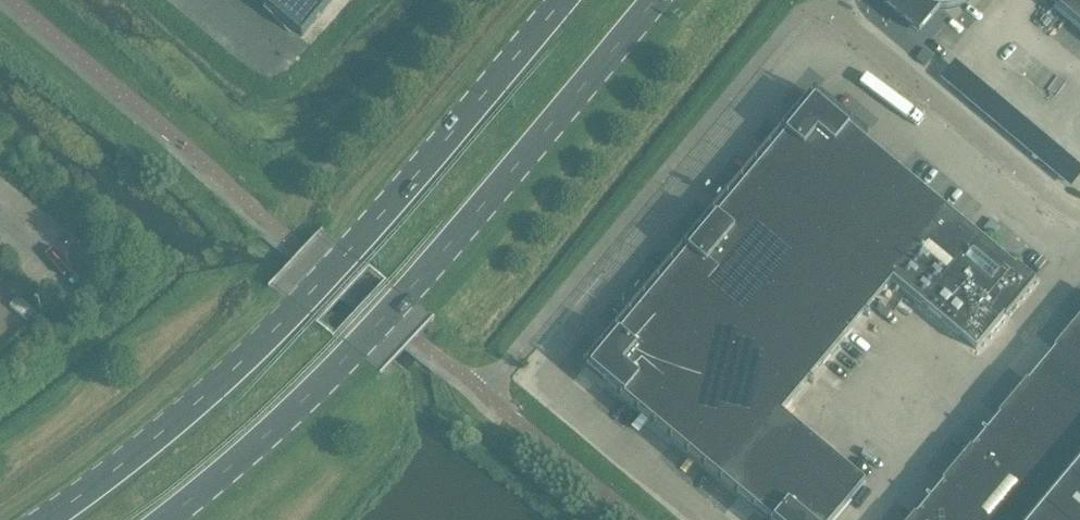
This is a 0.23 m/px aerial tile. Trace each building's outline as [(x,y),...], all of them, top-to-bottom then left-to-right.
[(302,37),(333,0),(259,0),(302,37)] [(881,2),(920,34),(940,10),(944,10),(948,10),(953,9),(957,8),(961,7),(965,5),(969,2),(971,0),(883,0),(881,2)] [(1077,0),(1048,0),(1065,14),(1077,0)] [(1065,14),(1079,27),(1079,0),(1077,0),(1065,14)] [(893,281),(977,351),(1033,283),(816,100),(591,368),(772,519),(835,519),(866,483),(783,413),(893,281)] [(1079,461),(1079,323),(915,519),(1030,519),(1079,461)] [(1036,519),(1079,519),(1079,468),(1036,519)]
